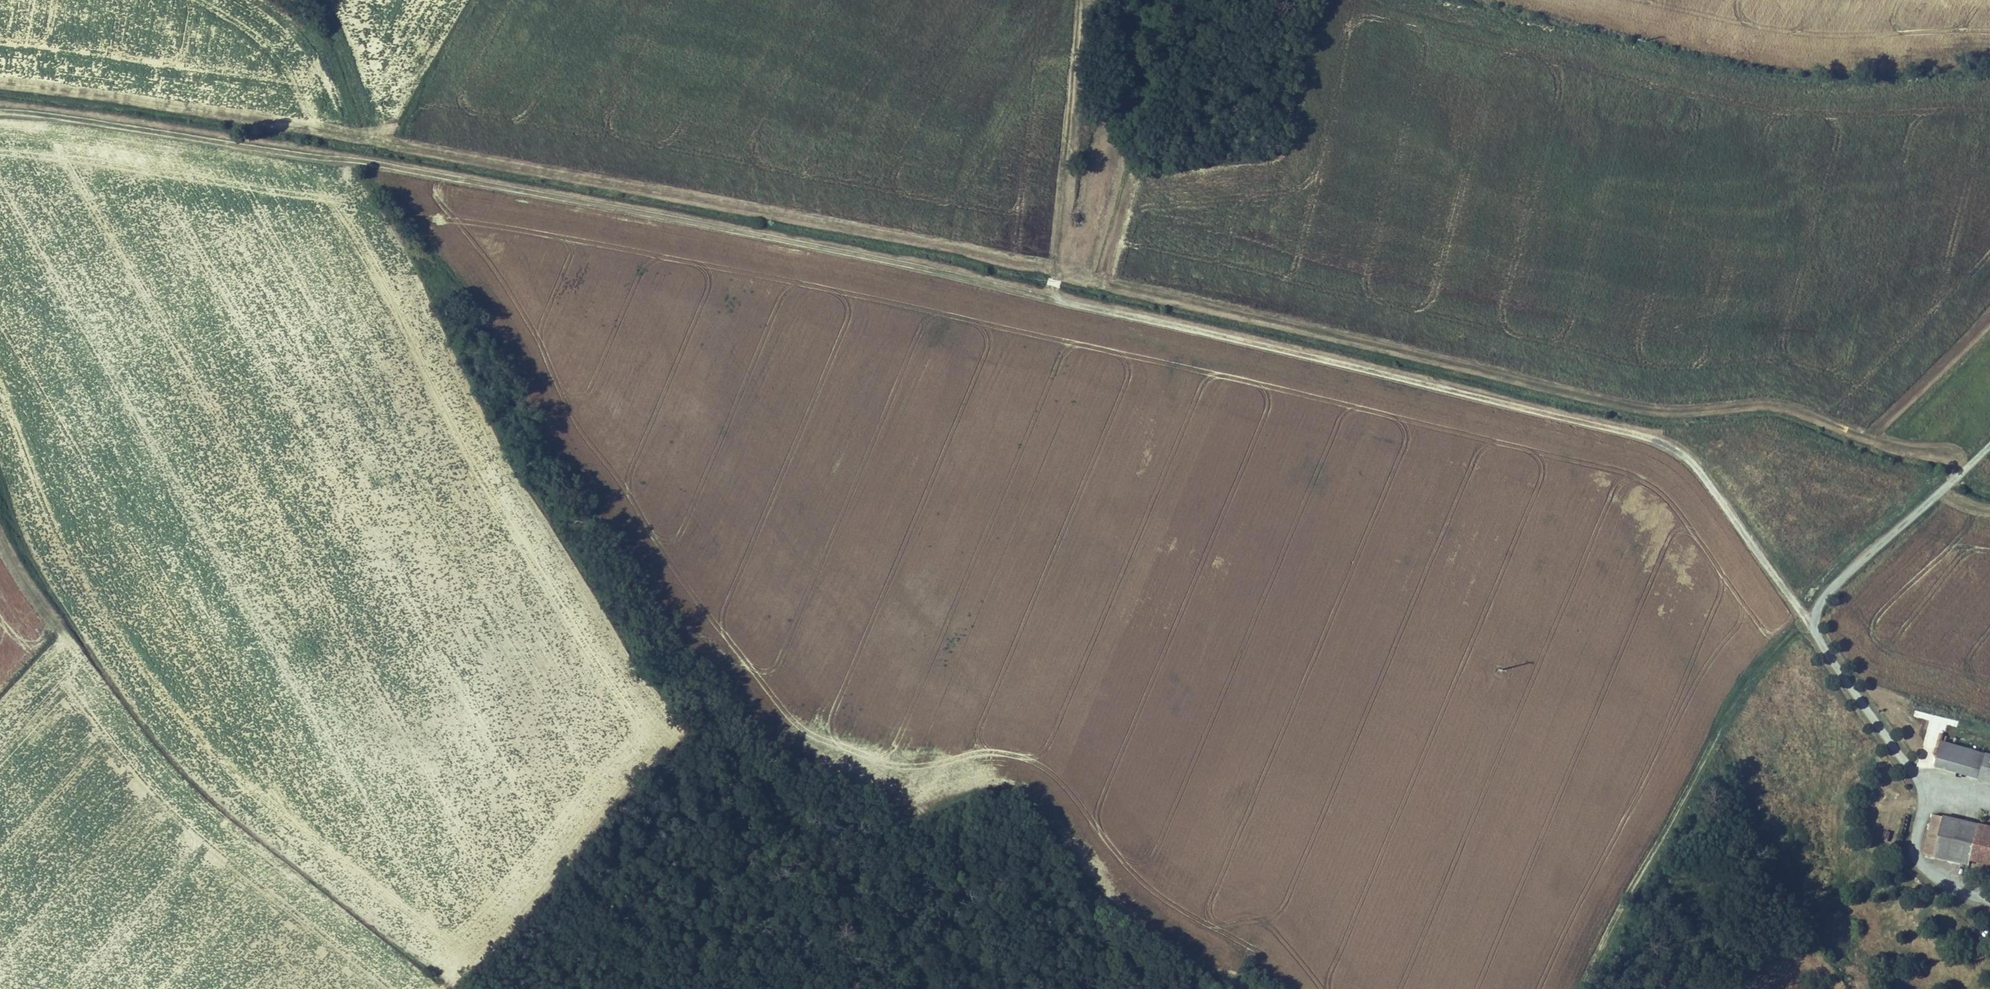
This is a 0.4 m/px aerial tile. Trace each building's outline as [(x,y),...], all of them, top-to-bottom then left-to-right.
[(1951,739),(1944,765),(1989,777),(1989,749),(1951,739)] [(1938,813),(1929,854),(1976,864),(1979,853),(1989,856),(1989,824),(1938,813)] [(1965,924),(1952,918),(1948,926),(1962,932),(1965,924)]
